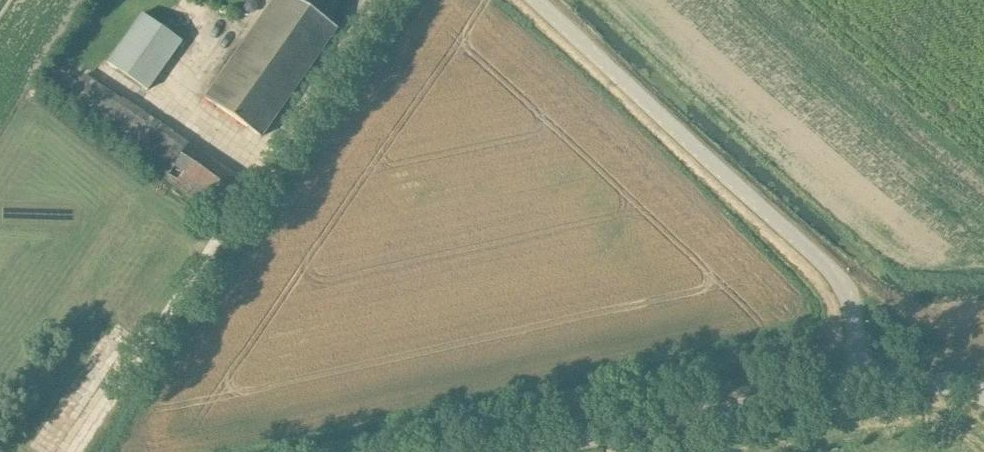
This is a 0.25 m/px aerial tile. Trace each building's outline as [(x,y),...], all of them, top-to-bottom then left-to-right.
[(204,97),(260,136),(335,27),(325,20),(339,0),(272,0),(204,97)] [(148,89),(183,40),(144,12),(109,62),(148,89)] [(98,82),(84,73),(63,105),(221,209),(241,180),(188,144),(188,143),(98,82)]
